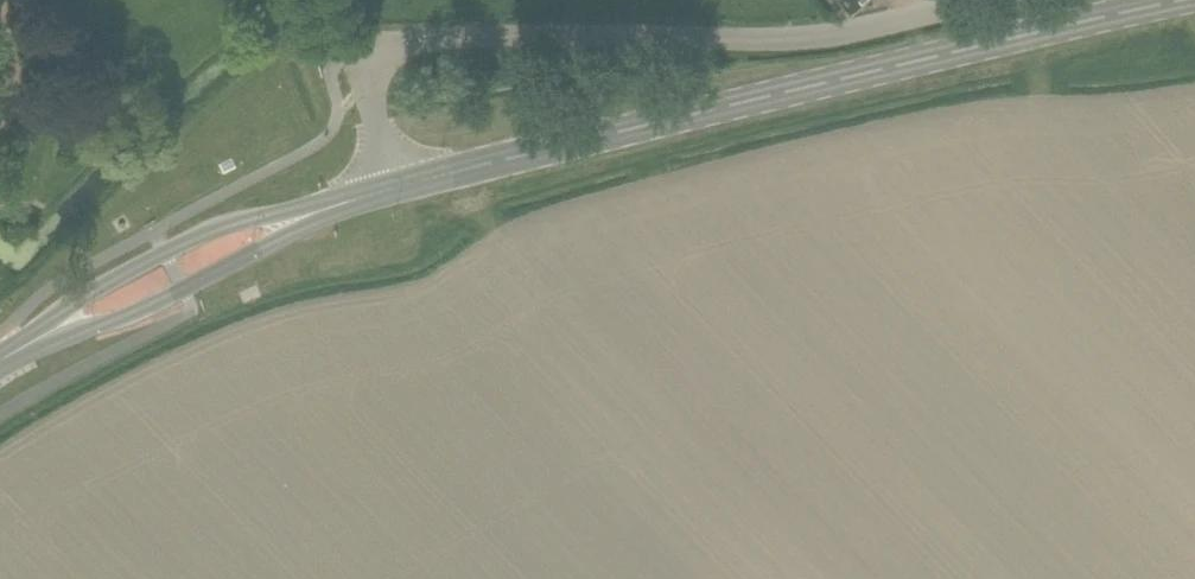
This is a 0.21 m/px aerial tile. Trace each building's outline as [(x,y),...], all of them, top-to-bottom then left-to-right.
[(852,10),(864,0),(844,0),(852,10)]
